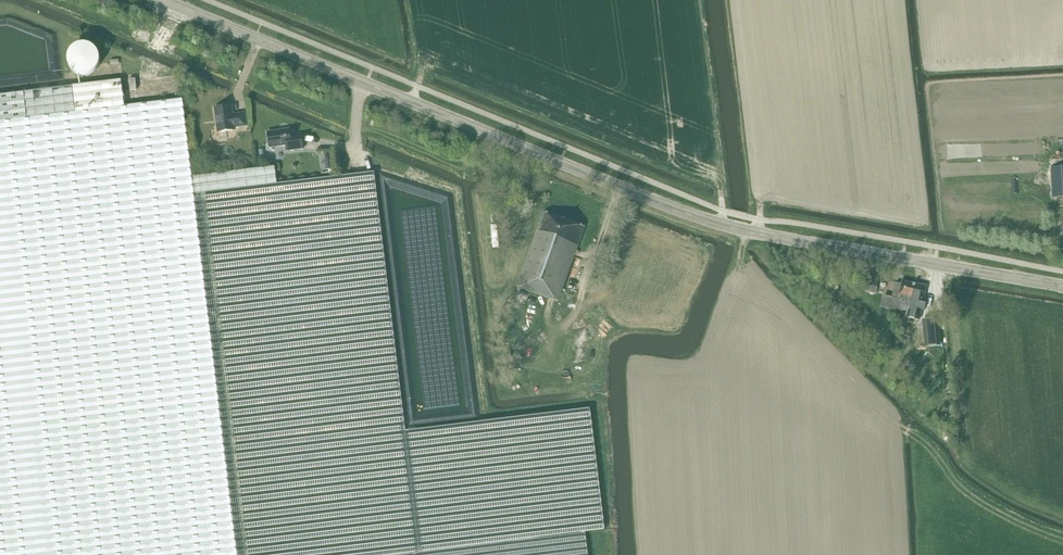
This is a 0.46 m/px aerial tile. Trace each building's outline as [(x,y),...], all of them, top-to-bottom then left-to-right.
[(97,77),(101,54),(78,49),(76,61),(73,61),(72,68),(84,71),(84,74),(97,77)] [(130,91),(137,91),(135,79),(129,80),(130,91)] [(183,99),(124,106),(121,81),(0,95),(0,554),(588,554),(585,533),(605,531),(605,530),(590,409),(405,432),(374,172),(277,184),(275,167),(192,177),(183,99)] [(232,106),(215,108),(218,132),(235,130),(235,128),(247,126),(245,113),(233,115),(232,106)] [(268,133),(269,143),(267,146),(275,151),(278,147),(287,146),(287,151),(303,149),(301,135),(291,137),(290,129),(268,133)] [(324,159),(326,171),(333,169),(331,158),(324,159)] [(553,215),(544,212),(517,287),(558,302),(585,227),(576,224),(553,215)] [(860,291),(876,294),(878,282),(863,279),(860,291)] [(911,301),(915,284),(903,281),(902,284),(900,294),(901,295),(901,296),(904,297),(903,300),(911,301)] [(881,308),(896,311),(900,294),(902,284),(895,283),(891,297),(883,296),(881,308)] [(911,301),(910,303),(909,307),(921,309),(922,306),(927,287),(915,284),(911,301)] [(924,320),(923,320),(926,348),(935,347),(934,341),(940,341),(938,319),(924,320)]
